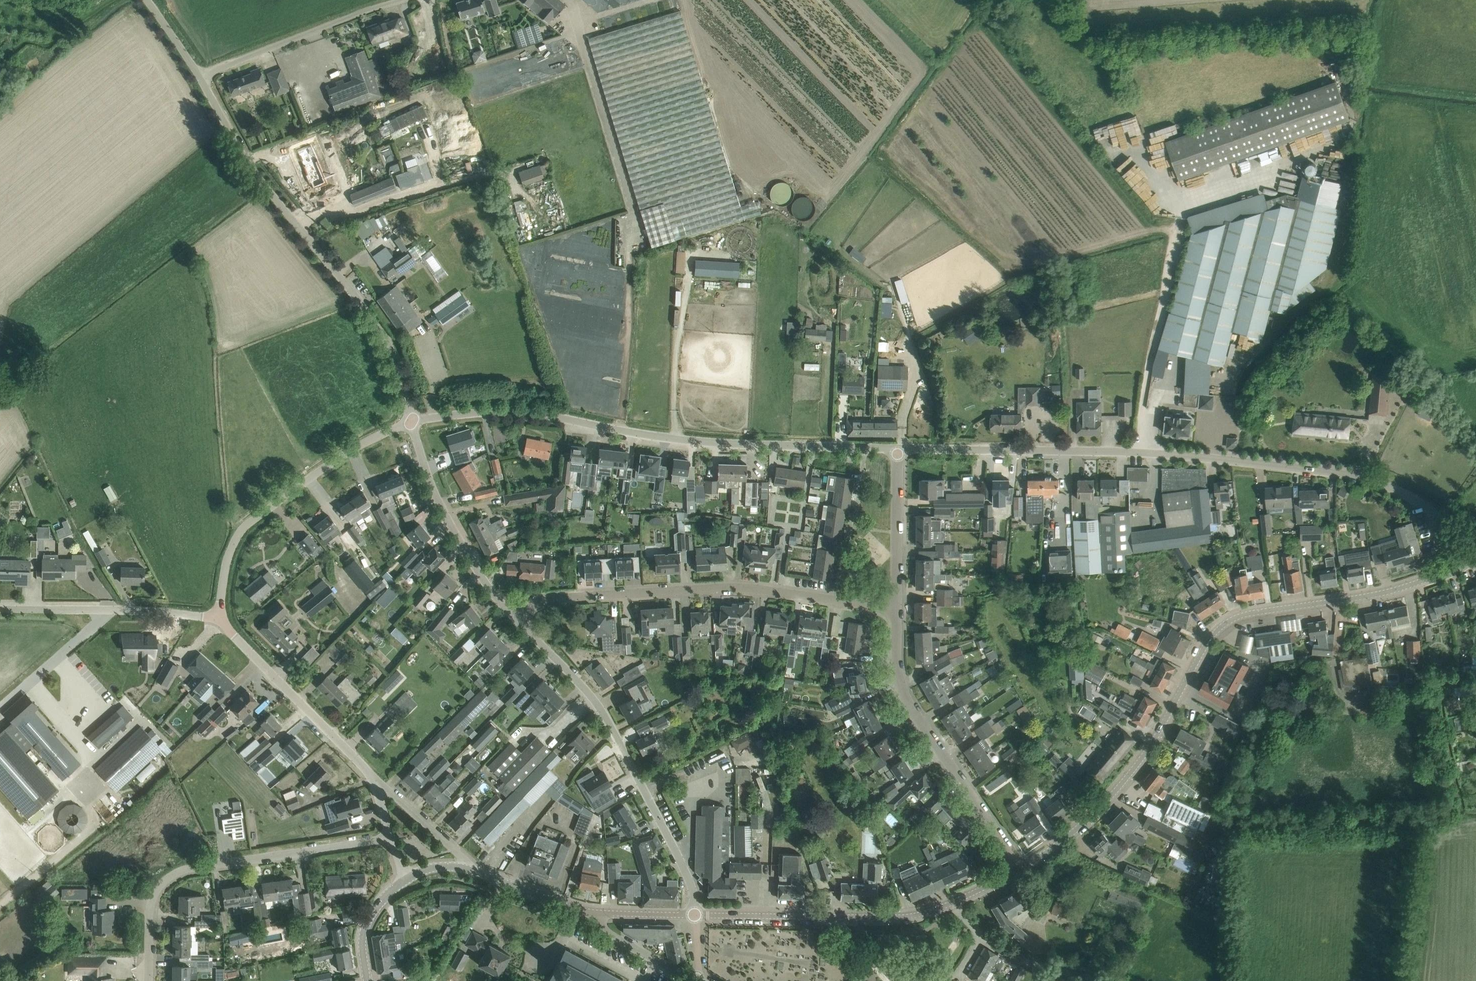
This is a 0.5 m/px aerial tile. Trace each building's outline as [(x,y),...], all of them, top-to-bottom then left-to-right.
[(465,0),(456,3),(461,19),(485,12),(485,11),(487,10),(489,17),(500,14),(496,0),(484,0),(485,1),(482,2),(481,0),(465,0)] [(554,16),(555,18),(565,5),(559,0),(520,0),(528,7),(538,15),(548,23),(554,16)] [(588,38),(640,209),(733,181),(681,10),(588,38)] [(408,34),(402,17),(390,21),(390,19),(366,28),(373,44),(399,35),(400,37),(408,34)] [(553,26),(562,34),(566,29),(557,22),(553,26)] [(336,113),(363,103),(381,96),(364,50),(345,57),(352,76),(350,77),(352,80),(345,83),(343,79),(336,82),(337,86),(330,89),(328,85),(326,86),(336,113)] [(473,55),(475,63),(487,59),(484,52),(481,50),(475,52),(473,55)] [(228,82),(233,95),(265,84),(259,69),(251,72),(252,74),(228,82)] [(289,90),(284,76),(271,81),(277,95),(289,90)] [(1349,120),(1336,81),(1165,142),(1179,180),(1349,120)] [(1309,138),(1293,141),(1295,150),(1311,146),(1309,138)] [(364,150),(372,163),(379,159),(371,146),(364,150)] [(424,181),(418,165),(415,157),(405,161),(408,169),(407,169),(408,171),(396,175),(401,189),(413,185),(424,181)] [(523,185),(544,178),(544,176),(549,174),(546,163),(540,165),(540,164),(519,171),(523,185)] [(1169,314),(1159,349),(1186,356),(1200,359),(1224,365),(1233,330),(1263,338),(1270,309),(1286,313),(1287,310),(1315,289),(1309,281),(1326,269),(1341,211),(1341,210),(1333,208),(1337,192),(1339,184),(1305,175),(1303,182),(1299,197),(1287,194),(1266,201),(1269,210),(1194,234),(1192,235),(1174,305),(1171,314),(1169,314)] [(392,177),(350,194),(355,206),(397,189),(392,177)] [(330,183),(317,188),(324,205),(337,200),(334,192),(344,189),(340,179),(330,183)] [(640,209),(652,247),(761,213),(758,202),(741,207),(733,181),(640,209)] [(530,225),(526,200),(517,201),(521,226),(530,225)] [(408,249),(381,268),(387,277),(397,270),(400,275),(418,262),(408,249)] [(684,272),(685,251),(677,251),(676,272),(684,272)] [(696,260),(695,276),(739,278),(740,263),(696,260)] [(902,280),(894,282),(901,304),(909,302),(902,280)] [(377,299),(397,328),(415,315),(398,291),(393,294),(390,290),(377,299)] [(463,295),(436,315),(443,324),(470,304),(463,295)] [(893,317),(894,296),(883,296),(883,316),(893,317)] [(962,332),(971,344),(983,335),(974,323),(962,332)] [(825,340),(826,330),(827,324),(820,324),(819,324),(819,327),(816,326),(816,330),(806,329),(805,339),(825,340)] [(880,350),(889,350),(889,342),(880,341),(880,350)] [(1168,377),(1172,356),(1158,353),(1154,374),(1168,377)] [(877,388),(906,388),(906,368),(877,368),(877,388)] [(1386,416),(1387,406),(1387,401),(1385,400),(1386,389),(1388,389),(1390,374),(1372,373),(1369,414),(1386,416)] [(843,376),(843,393),(851,393),(851,392),(864,392),(864,376),(843,376)] [(1060,385),(1052,386),(1053,396),(1061,396),(1060,385)] [(1022,431),(1022,415),(1027,415),(1028,404),(1039,404),(1039,388),(1019,388),(1018,415),(991,414),(991,431),(1022,431)] [(1198,393),(1184,393),(1183,406),(1196,407),(1198,393)] [(1199,408),(1213,410),(1214,395),(1200,394),(1199,408)] [(879,407),(892,408),(892,398),(879,398),(879,407)] [(1078,435),(1090,434),(1089,402),(1077,402),(1077,417),(1078,417),(1078,421),(1077,421),(1078,435)] [(1101,402),(1089,402),(1090,434),(1102,434),(1101,420),(1100,420),(1100,417),(1101,417),(1101,402)] [(1119,416),(1131,415),(1131,402),(1119,402),(1119,416)] [(1350,418),(1295,412),(1293,435),(1348,440),(1350,418)] [(1173,435),(1181,436),(1181,435),(1190,436),(1192,419),(1182,418),(1182,415),(1180,413),(1177,413),(1175,414),(1175,417),(1166,416),(1164,433),(1173,434),(1173,435)] [(848,435),(872,435),(872,420),(848,420),(848,435)] [(897,436),(897,426),(897,420),(872,420),(872,435),(897,436)] [(469,430),(447,436),(452,451),(456,464),(473,459),(468,445),(474,444),(469,430)] [(549,459),(550,453),(552,443),(527,438),(524,453),(549,459)] [(571,470),(583,472),(586,447),(571,446),(570,453),(564,452),(561,483),(570,484),(571,470)] [(597,473),(611,475),(612,465),(614,451),(600,449),(597,473)] [(628,452),(614,451),(612,465),(619,466),(617,476),(624,476),(626,467),(628,452)] [(658,474),(660,456),(641,454),(640,463),(637,463),(636,474),(648,475),(648,473),(658,474)] [(681,457),(681,459),(674,458),(671,482),(679,483),(680,473),(687,474),(688,460),(688,458),(681,457)] [(499,458),(491,459),(495,474),(494,474),(496,481),(504,479),(499,458)] [(466,493),(475,488),(480,485),(472,471),(476,468),(472,462),(468,465),(468,464),(454,472),(466,493)] [(732,487),(732,463),(718,463),(718,479),(725,479),(724,487),(732,487)] [(746,464),(732,463),(732,487),(739,488),(739,479),(746,480),(746,474),(747,474),(747,471),(746,471),(747,465),(746,465),(746,464)] [(789,486),(791,469),(776,467),(775,477),(770,477),(769,481),(774,482),(774,484),(789,486)] [(1099,496),(1099,497),(1102,572),(1126,571),(1124,554),(1175,547),(1213,542),(1211,530),(1210,522),(1211,522),(1206,469),(1184,468),(1185,467),(1179,467),(1179,468),(1163,468),(1162,489),(1167,528),(1131,532),(1130,510),(1120,511),(1111,512),(1110,506),(1103,506),(1103,504),(1103,495),(1099,496)] [(1128,467),(1127,480),(1129,480),(1129,481),(1148,481),(1148,468),(1128,467)] [(806,471),(791,469),(789,486),(803,488),(806,471)] [(580,488),(587,489),(589,474),(582,473),(580,488)] [(597,475),(591,474),(589,489),(595,490),(597,475)] [(401,475),(388,481),(393,493),(406,488),(401,475)] [(663,492),(664,477),(656,476),(654,491),(663,492)] [(696,506),(695,485),(695,476),(688,476),(688,490),(689,490),(689,498),(688,498),(689,513),(696,512),(696,506)] [(811,485),(822,486),(822,476),(812,476),(811,485)] [(834,491),(851,494),(853,479),(837,476),(834,491)] [(628,501),(630,479),(623,478),(621,500),(628,501)] [(718,493),(719,481),(706,480),(705,485),(695,485),(696,506),(703,506),(703,498),(705,498),(705,493),(718,493)] [(922,497),(932,497),(938,497),(938,488),(944,488),(944,480),(922,480),(922,497)] [(997,480),(994,480),(995,505),(1006,505),(1006,497),(1013,497),(1012,504),(1014,488),(1010,488),(1010,485),(1010,480),(1001,480),(1000,480),(997,480)] [(1029,490),(1026,490),(1026,500),(1026,503),(1028,503),(1028,515),(1026,515),(1026,521),(1026,523),(1044,523),(1044,521),(1044,505),(1044,498),(1044,480),(1029,480),(1029,490)] [(1059,480),(1044,480),(1044,498),(1052,498),(1052,493),(1059,493),(1059,490),(1059,480)] [(1099,497),(1094,497),(1094,480),(1079,480),(1079,499),(1086,499),(1087,520),(1073,521),(1076,574),(1079,573),(1102,572),(1099,497)] [(1103,495),(1103,504),(1110,504),(1110,494),(1117,493),(1117,480),(1102,480),(1102,494),(1103,494),(1103,495)] [(1129,493),(1129,490),(1129,481),(1129,480),(1127,480),(1120,480),(1120,493),(1129,493)] [(387,495),(393,493),(388,481),(375,486),(380,498),(381,497),(383,502),(389,500),(387,495)] [(1215,483),(1216,492),(1217,502),(1217,508),(1223,507),(1222,502),(1231,501),(1229,481),(1215,483)] [(745,507),(757,507),(758,482),(746,482),(745,507)] [(566,484),(503,495),(505,506),(546,499),(545,510),(563,511),(566,484)] [(1266,488),(1266,498),(1267,508),(1292,506),(1291,486),(1266,488)] [(475,493),(477,499),(498,494),(497,488),(475,493)] [(1301,488),(1301,490),(1300,490),(1300,507),(1315,506),(1314,490),(1308,490),(1308,488),(1301,488)] [(1321,489),(1314,490),(1315,506),(1329,506),(1329,489),(1327,489),(1327,488),(1320,488),(1321,489)] [(851,494),(834,491),(833,500),(829,500),(828,505),(845,507),(845,508),(849,508),(851,494)] [(370,514),(366,507),(371,504),(363,492),(352,500),(359,512),(364,518),(370,514)] [(985,507),(985,504),(985,493),(947,494),(947,498),(935,499),(935,507),(951,507),(985,507)] [(1023,497),(1014,497),(1014,510),(1023,510),(1023,497)] [(347,520),(359,512),(352,500),(340,508),(347,520)] [(11,504),(11,511),(19,512),(19,514),(25,514),(25,504),(11,504)] [(993,504),(985,504),(985,507),(984,517),(982,517),(982,531),(995,530),(995,517),(993,517),(993,504)] [(845,507),(828,505),(826,520),(843,522),(845,508),(845,507)] [(411,506),(401,510),(406,522),(416,517),(411,506)] [(397,537),(392,528),(388,520),(381,507),(374,511),(384,530),(389,528),(392,533),(391,534),(394,539),(397,537)] [(581,516),(581,521),(593,522),(595,510),(586,508),(585,516),(581,516)] [(1296,512),(1297,524),(1303,524),(1302,509),(1295,510),(1296,512)] [(1221,523),(1220,510),(1212,510),(1214,529),(1221,528),(1220,523),(1221,523)] [(677,549),(686,549),(685,530),(684,515),(687,515),(687,512),(676,511),(678,533),(676,534),(677,549)] [(1263,534),(1272,533),(1269,513),(1260,514),(1263,534)] [(341,532),(338,527),(329,516),(315,526),(323,538),(330,533),(334,538),(341,532)] [(481,516),(479,518),(470,522),(479,540),(505,527),(501,518),(491,524),(487,516),(483,519),(481,516)] [(932,516),(927,516),(917,516),(917,521),(914,521),(914,530),(941,530),(941,520),(932,520),(932,516)] [(394,517),(388,520),(392,528),(397,537),(402,531),(394,517)] [(62,521),(67,534),(73,531),(68,519),(62,521)] [(824,534),(841,537),(843,522),(826,520),(824,534)] [(517,527),(507,531),(506,531),(509,537),(529,528),(527,523),(517,527)] [(417,546),(421,543),(429,537),(420,524),(408,533),(417,546)] [(737,538),(739,524),(732,524),(730,532),(731,532),(730,546),(737,546),(738,538),(737,538)] [(737,538),(738,538),(746,539),(747,525),(739,524),(737,538)] [(1396,528),(1399,537),(1406,561),(1405,561),(1406,565),(1414,563),(1415,563),(1413,558),(1421,556),(1411,524),(1403,526),(1403,525),(1401,526),(1401,527),(1396,528)] [(365,539),(354,525),(348,530),(358,544),(365,539)] [(37,526),(38,538),(51,538),(51,526),(37,526)] [(1323,539),(1322,526),(1300,526),(1301,539),(1317,539),(1323,539)] [(495,532),(479,540),(486,555),(498,550),(494,541),(499,538),(497,536),(506,531),(507,531),(505,527),(495,532)] [(782,546),(784,533),(785,529),(780,528),(779,533),(776,532),(774,545),(782,546)] [(111,562),(103,548),(100,550),(88,530),(83,533),(95,553),(96,553),(103,566),(111,562)] [(360,548),(358,544),(347,530),(339,536),(353,554),(360,548)] [(693,549),(692,535),(691,535),(691,530),(685,530),(686,549),(693,549)] [(941,530),(914,530),(914,544),(917,544),(931,545),(931,544),(935,544),(935,542),(939,542),(944,542),(944,530),(941,530)] [(308,534),(299,542),(309,554),(310,554),(312,552),(316,557),(324,550),(320,545),(318,546),(308,534)] [(835,551),(834,551),(838,552),(841,537),(824,534),(822,549),(835,551)] [(546,537),(532,539),(532,548),(547,547),(546,537)] [(1373,554),(1372,554),(1375,564),(1386,561),(1388,566),(1405,561),(1406,561),(1399,537),(1371,546),(1373,554)] [(1303,590),(1301,580),(1300,570),(1298,557),(1300,557),(1298,539),(1292,540),(1293,550),(1292,550),(1292,553),(1294,552),(1295,557),(1291,558),(1294,571),(1292,571),(1295,591),(1303,590)] [(517,540),(507,544),(511,550),(519,545),(517,540)] [(994,540),(993,552),(1006,552),(1007,552),(1008,540),(1001,540),(994,540)] [(757,572),(760,547),(744,545),(743,559),(745,559),(745,565),(750,566),(749,571),(757,572)] [(397,546),(390,551),(394,557),(401,553),(397,546)] [(719,555),(710,556),(711,570),(720,569),(720,571),(727,570),(726,560),(725,546),(719,546),(719,555)] [(421,552),(419,555),(406,568),(400,574),(406,580),(413,573),(416,575),(426,565),(432,571),(445,558),(434,547),(427,555),(422,551),(421,552)] [(696,564),(695,564),(695,571),(711,570),(710,556),(709,547),(702,548),(695,548),(696,558),(696,564)] [(775,548),(760,547),(757,572),(765,573),(766,567),(770,568),(771,562),(774,562),(775,548)] [(832,565),(834,551),(835,551),(822,549),(818,548),(815,563),(832,565)] [(1352,552),(1345,553),(1346,564),(1346,568),(1349,582),(1365,580),(1364,569),(1372,568),(1371,565),(1370,555),(1369,549),(1352,552)] [(406,568),(419,555),(414,550),(401,563),(406,568)] [(509,551),(506,560),(517,560),(518,552),(509,551)] [(1046,552),(1047,573),(1072,572),(1071,551),(1046,552)] [(993,552),(993,565),(993,574),(1005,574),(1006,552),(993,552)] [(43,559),(43,569),(43,579),(55,579),(55,577),(74,577),(74,570),(85,570),(86,555),(73,555),(73,559),(58,559),(58,554),(43,554),(43,559)] [(655,555),(656,563),(656,573),(679,572),(678,554),(655,555)] [(1251,567),(1252,570),(1263,568),(1261,554),(1246,557),(1248,567),(1251,567)] [(1284,573),(1286,582),(1287,592),(1295,591),(1292,571),(1294,571),(1291,558),(1291,555),(1282,556),(1285,573),(1284,573)] [(1320,571),(1321,577),(1322,587),(1338,584),(1334,556),(1325,557),(1327,570),(1320,571)] [(616,578),(625,577),(624,557),(615,558),(615,561),(609,562),(610,571),(616,571),(616,578)] [(633,560),(633,557),(624,557),(625,577),(634,577),(633,570),(639,569),(639,560),(633,560)] [(506,574),(519,575),(519,578),(544,580),(544,577),(554,578),(555,559),(548,558),(547,565),(545,565),(545,564),(521,562),(520,566),(507,565),(506,574)] [(374,583),(355,559),(345,568),(364,591),(374,583)] [(583,560),(584,563),(578,563),(578,573),(584,572),(585,580),(593,579),(592,559),(583,560)] [(601,559),(592,559),(593,579),(602,579),(602,572),(608,571),(607,562),(601,562),(601,559)] [(917,559),(917,567),(914,567),(914,574),(941,574),(941,560),(917,559)] [(30,575),(30,561),(0,561),(0,568),(0,578),(23,579),(23,585),(29,585),(30,575)] [(830,580),(832,565),(815,563),(813,578),(830,580)] [(144,584),(144,574),(144,568),(122,567),(121,583),(144,584)] [(1221,570),(1223,576),(1226,586),(1234,584),(1232,577),(1229,567),(1221,570)] [(1194,568),(1187,572),(1190,577),(1192,577),(1198,573),(1194,568)] [(1236,586),(1235,586),(1237,601),(1251,598),(1249,584),(1248,578),(1247,572),(1246,568),(1240,569),(1241,575),(1234,576),(1236,586)] [(262,575),(244,589),(255,602),(261,597),(260,595),(264,591),(266,593),(272,588),(271,587),(277,582),(268,571),(262,576),(262,575)] [(384,579),(390,585),(396,579),(387,571),(382,576),(384,579)] [(1225,603),(1220,595),(1217,591),(1212,595),(1206,585),(1207,584),(1204,580),(1199,572),(1198,573),(1192,577),(1196,583),(1214,611),(1225,603)] [(445,598),(451,591),(457,583),(446,574),(433,589),(445,598)] [(941,574),(914,574),(914,580),(917,580),(917,588),(934,588),(934,587),(935,588),(936,582),(941,582),(941,579),(952,580),(952,574),(941,574)] [(1221,591),(1227,587),(1226,586),(1223,576),(1214,581),(1221,591)] [(381,578),(364,592),(370,598),(386,585),(381,578)] [(1262,582),(1249,584),(1251,598),(1265,596),(1262,582)] [(1214,611),(1196,583),(1188,588),(1195,599),(1197,598),(1201,602),(1194,606),(1202,618),(1214,611)] [(327,587),(303,606),(312,617),(336,599),(327,587)] [(419,609),(430,595),(423,589),(412,603),(413,603),(411,606),(416,611),(419,608),(419,609)] [(938,589),(938,596),(957,597),(957,596),(957,590),(938,589)] [(1454,592),(1443,595),(1447,610),(1457,607),(1458,611),(1460,617),(1467,615),(1465,609),(1462,597),(1456,599),(1454,592)] [(1437,613),(1447,610),(1443,595),(1432,598),(1434,605),(1428,607),(1432,619),(1433,624),(1440,622),(1437,613)] [(957,597),(938,596),(938,605),(952,605),(952,604),(964,605),(964,596),(957,596),(957,597)] [(271,618),(260,629),(286,655),(293,648),(296,644),(293,641),(297,637),(292,631),(287,635),(275,623),(287,612),(278,601),(273,606),(266,613),(271,618)] [(736,623),(737,603),(732,603),(732,606),(721,605),(719,627),(728,628),(728,623),(736,623)] [(749,604),(737,603),(736,623),(745,624),(745,629),(752,629),(754,606),(749,606),(749,604)] [(929,626),(936,626),(937,626),(938,607),(932,607),(932,603),(917,603),(916,620),(929,620),(929,626)] [(673,630),(672,615),(671,605),(664,605),(664,608),(655,608),(656,625),(665,625),(666,631),(673,630)] [(1388,609),(1391,625),(1410,621),(1407,605),(1388,609)] [(463,632),(470,627),(480,619),(471,606),(460,614),(461,615),(453,620),(449,624),(453,629),(458,625),(463,632)] [(639,614),(639,624),(640,632),(649,632),(649,626),(656,625),(655,608),(641,609),(641,614),(639,614)] [(691,613),(691,623),(692,629),(692,632),(700,632),(701,636),(708,636),(707,609),(700,609),(700,613),(691,613)] [(1368,630),(1391,625),(1388,609),(1365,614),(1368,630)] [(623,654),(622,643),(614,643),(614,633),(616,633),(615,619),(606,619),(606,614),(601,615),(601,610),(594,610),(594,615),(589,615),(589,620),(588,620),(588,627),(590,627),(590,633),(595,632),(595,634),(602,633),(603,651),(623,654)] [(1187,629),(1188,622),(1190,613),(1174,610),(1173,619),(1172,623),(1187,629)] [(765,621),(763,632),(784,634),(785,635),(786,633),(787,621),(788,619),(787,618),(787,614),(766,611),(765,621)] [(427,630),(433,636),(440,641),(446,634),(439,629),(446,620),(440,614),(427,630)] [(811,636),(810,636),(813,617),(800,616),(797,633),(791,632),(790,634),(789,643),(788,655),(795,656),(796,650),(799,650),(799,649),(801,647),(801,645),(809,646),(811,636)] [(826,619),(813,617),(810,636),(811,636),(817,637),(816,642),(823,643),(826,619)] [(1326,635),(1328,634),(1326,620),(1308,623),(1311,639),(1318,637),(1319,642),(1313,642),(1313,643),(1312,654),(1332,656),(1333,643),(1327,642),(1326,635)] [(847,637),(864,639),(866,624),(849,622),(847,637)] [(1127,639),(1128,637),(1132,638),(1135,633),(1131,631),(1132,630),(1119,624),(1116,629),(1112,627),(1110,631),(1114,633),(1127,639)] [(622,643),(623,654),(632,653),(631,644),(632,643),(631,626),(621,627),(622,643)] [(396,627),(390,633),(403,644),(408,638),(396,627)] [(479,649),(479,648),(484,654),(490,648),(500,639),(490,629),(480,638),(481,638),(475,644),(479,649)] [(1161,646),(1172,652),(1181,657),(1190,641),(1180,635),(1181,633),(1173,629),(1168,638),(1166,637),(1161,646)] [(1252,653),(1271,658),(1272,661),(1294,658),(1290,631),(1282,632),(1282,629),(1256,633),(1257,640),(1255,640),(1252,653)] [(1153,650),(1159,639),(1142,631),(1137,642),(1153,650)] [(932,632),(926,632),(916,632),(917,647),(940,646),(940,640),(932,641),(932,632)] [(125,634),(125,644),(125,651),(135,651),(144,651),(144,668),(153,668),(153,655),(153,651),(155,651),(155,642),(155,635),(138,635),(138,634),(125,634)] [(723,655),(722,634),(715,634),(716,656),(723,655)] [(689,635),(681,636),(682,664),(691,664),(689,635)] [(756,637),(754,653),(755,653),(755,655),(759,656),(760,653),(762,654),(765,636),(756,635),(756,637)] [(681,636),(672,636),(674,653),(680,652),(680,664),(682,664),(681,636)] [(753,655),(754,653),(756,637),(749,636),(748,647),(745,647),(744,654),(753,655)] [(1074,646),(1070,636),(1060,641),(1065,650),(1074,646)] [(864,639),(847,637),(845,652),(862,654),(864,639)] [(979,649),(987,646),(985,638),(977,641),(979,649)] [(509,649),(500,639),(490,648),(485,654),(484,654),(491,662),(485,668),(492,675),(505,663),(500,658),(509,649)] [(1364,642),(1367,656),(1368,662),(1378,660),(1374,640),(1364,642)] [(1419,640),(1407,640),(1407,657),(1410,657),(1410,662),(1420,662),(1420,657),(1419,640)] [(941,651),(940,646),(917,647),(918,662),(933,661),(933,651),(941,651)] [(468,653),(462,647),(451,657),(457,663),(468,653)] [(820,659),(827,660),(829,647),(828,647),(828,648),(822,647),(820,659)] [(938,660),(941,665),(952,659),(960,655),(964,654),(961,647),(948,652),(948,653),(938,660)] [(343,651),(333,661),(338,665),(348,655),(343,651)] [(1236,657),(1234,656),(1224,651),(1223,653),(1218,661),(1219,662),(1210,679),(1211,679),(1209,683),(1205,681),(1199,691),(1217,701),(1216,702),(1226,708),(1233,696),(1231,695),(1233,691),(1234,692),(1248,665),(1238,660),(1237,661),(1234,660),(1236,657)] [(193,661),(187,669),(195,677),(188,685),(192,689),(194,690),(193,691),(196,693),(200,689),(199,689),(217,669),(200,654),(193,661)] [(1163,661),(1160,667),(1155,664),(1154,666),(1133,654),(1130,659),(1135,661),(1135,662),(1169,680),(1175,668),(1163,661)] [(1475,673),(1475,654),(1472,654),(1473,665),(1463,666),(1464,675),(1475,673)] [(937,667),(940,673),(953,665),(962,661),(960,655),(952,659),(941,665),(937,667)] [(1340,661),(1345,684),(1352,685),(1373,686),(1366,656),(1340,661)] [(1084,678),(1083,657),(1080,658),(1070,658),(1072,684),(1084,683),(1084,678)] [(525,660),(523,660),(521,658),(508,672),(514,678),(510,682),(516,687),(533,670),(528,665),(528,663),(525,660)] [(723,658),(722,667),(733,668),(733,659),(723,658)] [(168,660),(156,680),(167,686),(178,666),(168,660)] [(1107,671),(1092,662),(1084,677),(1099,685),(1107,671)] [(1169,680),(1135,662),(1132,666),(1149,675),(1148,676),(1154,679),(1151,685),(1154,687),(1162,692),(1169,680)] [(604,688),(611,682),(614,681),(600,663),(594,667),(591,663),(586,667),(592,675),(593,675),(604,688)] [(637,665),(623,674),(624,676),(628,682),(642,674),(637,666),(637,665)] [(862,673),(852,675),(849,676),(847,666),(833,669),(835,678),(836,687),(849,685),(850,692),(865,689),(862,673)] [(200,689),(196,693),(204,701),(208,697),(213,692),(220,698),(235,685),(217,669),(199,689),(200,689)] [(398,669),(382,686),(388,692),(404,675),(398,669)] [(370,673),(364,679),(370,685),(376,679),(370,673)] [(948,675),(940,680),(936,674),(921,683),(928,695),(952,682),(948,675)] [(1140,686),(1144,680),(1134,675),(1130,681),(1140,686)] [(630,700),(620,705),(628,720),(637,715),(641,712),(637,705),(642,703),(648,699),(644,690),(641,686),(645,684),(648,682),(645,676),(644,676),(633,682),(636,687),(636,688),(633,689),(627,692),(627,693),(630,692),(633,698),(630,700)] [(352,703),(359,696),(361,694),(351,684),(351,683),(346,677),(337,687),(327,677),(317,686),(338,706),(346,697),(352,703)] [(1092,682),(1084,678),(1084,683),(1085,697),(1092,701),(1092,682)] [(535,709),(553,690),(552,689),(554,688),(550,684),(548,685),(543,680),(530,693),(536,698),(530,704),(535,709)] [(953,696),(957,702),(972,693),(983,686),(979,680),(953,696)] [(951,699),(947,692),(955,688),(952,682),(928,695),(935,707),(951,699)] [(692,690),(685,685),(681,690),(688,694),(692,690)] [(519,694),(512,688),(501,699),(508,706),(510,704),(519,694)] [(438,732),(437,733),(437,734),(443,739),(447,735),(453,740),(463,730),(467,726),(492,701),(492,700),(488,696),(481,689),(480,690),(445,725),(438,732)] [(249,712),(252,709),(259,702),(247,690),(230,707),(241,719),(247,725),(255,718),(249,712)] [(515,709),(518,706),(529,695),(523,690),(519,694),(510,704),(515,709)] [(554,691),(553,690),(535,709),(540,713),(545,708),(551,713),(564,700),(559,695),(560,694),(556,690),(554,691)] [(829,700),(834,711),(849,704),(852,701),(847,691),(829,700)] [(1318,695),(1298,691),(1295,705),(1315,709),(1318,695)] [(406,692),(390,707),(397,713),(412,699),(406,692)] [(975,697),(972,693),(957,702),(960,707),(956,709),(943,718),(951,730),(971,716),(964,705),(975,697)] [(1128,702),(1151,714),(1157,702),(1145,695),(1141,703),(1135,700),(1134,701),(1123,696),(1122,699),(1128,702)] [(21,698),(4,713),(5,713),(4,714),(12,722),(32,745),(63,779),(80,764),(55,736),(51,731),(33,712),(39,707),(34,702),(32,705),(26,698),(23,701),(21,698)] [(1019,698),(1013,703),(1017,708),(1023,703),(1019,698)] [(372,700),(367,704),(375,713),(380,709),(372,700)] [(853,708),(856,715),(844,721),(847,727),(852,724),(875,713),(869,701),(853,708)] [(1148,719),(1151,714),(1128,702),(1124,708),(1132,712),(1130,717),(1133,719),(1132,719),(1144,726),(1145,724),(1147,725),(1150,720),(1148,719)] [(1110,703),(1106,709),(1120,718),(1124,712),(1110,703)] [(852,710),(849,704),(834,711),(838,717),(852,710)] [(209,705),(197,716),(204,722),(207,719),(207,718),(213,713),(215,711),(209,705)] [(207,718),(207,719),(210,721),(213,719),(218,725),(229,714),(221,705),(215,711),(213,713),(207,718)] [(1035,720),(1026,705),(1017,710),(1026,725),(1035,720)] [(122,706),(116,711),(127,723),(133,717),(122,706)] [(371,712),(367,708),(363,712),(367,716),(371,712)] [(1120,718),(1106,709),(1101,718),(1115,727),(1120,718)] [(161,733),(169,741),(193,718),(185,710),(161,733)] [(959,742),(967,736),(973,732),(968,726),(975,722),(974,721),(983,715),(979,710),(971,716),(951,730),(959,742)] [(881,726),(875,713),(852,724),(855,730),(862,727),(865,734),(872,731),(881,726)] [(271,737),(275,733),(282,726),(270,714),(261,724),(262,725),(255,732),(260,736),(265,731),(271,737)] [(975,729),(979,735),(1001,720),(1002,719),(999,714),(975,729)] [(1230,733),(1233,735),(1239,724),(1223,716),(1220,714),(1216,721),(1214,724),(1221,729),(1219,732),(1228,737),(1230,733)] [(545,721),(549,725),(555,719),(551,715),(545,721)] [(669,723),(665,715),(652,722),(654,727),(661,724),(662,726),(669,723)] [(379,725),(379,726),(378,728),(377,727),(365,738),(378,751),(390,740),(386,735),(397,724),(388,716),(379,725)] [(204,722),(197,729),(205,737),(215,727),(210,721),(207,719),(204,722)] [(982,740),(985,738),(995,732),(1005,725),(1001,720),(979,735),(982,740)] [(478,751),(499,730),(492,723),(471,744),(478,751)] [(141,726),(95,769),(117,792),(134,776),(152,760),(163,750),(155,742),(160,737),(152,729),(148,734),(141,726)] [(471,726),(466,732),(472,738),(477,732),(471,726)] [(642,755),(651,750),(656,748),(657,752),(666,748),(660,737),(657,739),(653,732),(650,727),(650,726),(638,732),(638,733),(641,738),(635,741),(642,755)] [(5,728),(0,732),(0,787),(33,824),(45,813),(40,807),(60,789),(46,774),(24,749),(5,728)] [(755,728),(731,741),(737,751),(749,744),(751,747),(758,743),(757,740),(761,738),(755,728)] [(1136,741),(1128,734),(1121,728),(1104,749),(1119,761),(1136,741)] [(1201,755),(1207,743),(1182,729),(1173,744),(1182,749),(1191,754),(1190,757),(1212,769),(1215,763),(1201,755)] [(582,756),(587,751),(594,744),(582,731),(562,750),(568,757),(576,749),(582,756)] [(415,767),(404,778),(416,790),(423,783),(425,780),(427,778),(426,777),(426,776),(420,771),(429,761),(430,761),(426,757),(443,739),(437,734),(423,748),(422,748),(417,753),(410,760),(415,765),(414,766),(415,767)] [(786,749),(780,734),(770,738),(775,753),(786,749)] [(868,741),(864,735),(852,744),(852,745),(844,750),(848,755),(868,741)] [(506,796),(544,758),(551,750),(536,737),(521,753),(511,743),(488,766),(504,782),(498,788),(506,796)] [(874,745),(881,755),(869,763),(875,771),(878,769),(887,763),(883,758),(896,750),(887,737),(874,745)] [(269,748),(273,745),(267,738),(260,743),(256,738),(238,753),(242,757),(243,756),(250,764),(257,758),(269,748)] [(293,738),(286,745),(283,747),(284,748),(283,750),(287,755),(278,764),(284,769),(305,749),(293,738)] [(980,741),(974,745),(965,751),(973,763),(988,753),(993,749),(989,744),(984,747),(980,741)] [(1002,755),(1007,761),(1020,751),(1015,745),(1002,755)] [(854,762),(868,752),(864,746),(843,761),(847,766),(854,761),(854,762)] [(275,755),(269,748),(257,758),(263,766),(275,755)] [(466,766),(474,758),(474,757),(476,754),(471,749),(469,752),(468,751),(459,760),(466,766)] [(1086,769),(1088,771),(1102,782),(1119,761),(1104,749),(1086,769)] [(560,796),(561,795),(563,792),(568,787),(550,770),(562,758),(554,750),(534,770),(560,796)] [(996,765),(988,753),(973,763),(982,775),(996,765)] [(1069,780),(1076,773),(1055,754),(1049,760),(1069,780)] [(1185,774),(1192,764),(1182,757),(1181,758),(1178,755),(1174,761),(1176,762),(1178,763),(1175,767),(1185,774)] [(435,778),(437,776),(450,763),(445,757),(430,773),(435,778)] [(466,766),(473,773),(481,764),(474,758),(466,766)] [(891,768),(887,763),(878,769),(880,773),(884,770),(885,772),(889,778),(895,774),(900,781),(912,773),(903,760),(891,768)] [(313,791),(318,787),(330,775),(321,766),(303,784),(307,788),(309,787),(313,791)] [(1147,774),(1147,775),(1173,796),(1189,803),(1191,804),(1197,792),(1179,779),(1179,780),(1174,776),(1171,775),(1169,776),(1167,778),(1166,777),(1153,767),(1147,774)] [(736,777),(750,776),(749,768),(736,768),(736,777)] [(490,845),(497,837),(544,789),(556,800),(560,796),(534,770),(476,831),(490,845)] [(588,787),(582,791),(594,810),(597,812),(617,800),(617,799),(616,800),(608,787),(611,785),(603,772),(596,776),(592,771),(591,771),(592,772),(583,778),(585,781),(585,782),(588,787)] [(430,804),(455,778),(451,773),(447,777),(439,785),(435,782),(422,796),(430,804)] [(912,792),(924,803),(932,795),(927,791),(934,784),(930,780),(931,779),(925,773),(917,780),(916,779),(908,786),(907,784),(899,792),(897,790),(887,797),(885,798),(888,801),(887,803),(894,810),(912,792)] [(1147,775),(1140,783),(1153,794),(1155,792),(1168,802),(1169,803),(1173,796),(1147,775)] [(470,795),(482,782),(476,776),(463,789),(470,795)] [(990,792),(1004,782),(1000,776),(986,786),(990,792)] [(448,794),(456,785),(459,782),(455,778),(430,804),(437,811),(451,797),(448,794)] [(1042,802),(1050,813),(1057,821),(1070,810),(1061,799),(1075,788),(1069,780),(1042,802)] [(887,797),(897,790),(898,789),(894,782),(882,790),(887,797)] [(939,789),(932,795),(924,803),(933,812),(947,798),(939,789)] [(103,799),(115,816),(126,808),(113,791),(103,799)] [(488,814),(502,799),(496,793),(482,808),(488,814)] [(289,809),(300,804),(297,795),(286,800),(289,809)] [(751,813),(751,825),(751,828),(752,828),(765,828),(764,813),(757,813),(757,795),(752,795),(752,813),(751,813)] [(333,822),(326,824),(328,832),(350,826),(347,818),(345,818),(344,816),(351,814),(351,815),(353,814),(353,813),(361,811),(358,798),(350,800),(349,796),(341,798),(341,799),(334,801),(335,805),(332,806),(336,819),(333,820),(333,822)] [(1150,802),(1145,811),(1150,813),(1150,814),(1195,835),(1206,811),(1198,808),(1191,804),(1189,803),(1173,796),(1169,803),(1166,810),(1150,802)] [(1211,799),(1203,796),(1198,808),(1206,811),(1211,799)] [(1042,810),(1033,797),(1026,802),(1030,807),(1023,812),(1020,808),(1012,813),(1023,828),(1021,829),(1024,834),(1026,832),(1030,839),(1046,828),(1036,814),(1042,810)] [(971,839),(978,832),(968,822),(969,821),(947,798),(933,812),(944,824),(952,817),(962,827),(954,835),(964,846),(971,839)] [(240,801),(232,802),(233,809),(241,808),(240,801)] [(461,834),(468,827),(472,823),(467,819),(476,810),(468,801),(459,811),(460,813),(450,823),(461,834)] [(572,801),(571,806),(582,810),(584,805),(572,801)] [(278,803),(274,807),(281,814),(285,810),(278,803)] [(725,815),(725,806),(702,805),(702,815),(697,815),(695,872),(700,877),(698,879),(703,884),(708,880),(708,895),(735,896),(736,878),(736,862),(726,862),(726,860),(729,860),(730,815),(725,815)] [(613,813),(623,828),(628,836),(634,832),(631,827),(636,825),(624,806),(613,813)] [(1122,812),(1119,811),(1115,816),(1117,818),(1110,824),(1130,843),(1136,836),(1132,832),(1140,824),(1141,824),(1131,814),(1130,814),(1130,815),(1129,816),(1123,811),(1122,812)] [(232,813),(233,818),(222,820),(224,833),(232,831),(233,839),(244,837),(241,817),(243,817),(242,812),(232,813)] [(575,828),(574,831),(584,837),(591,817),(581,813),(575,828)] [(799,813),(798,826),(812,828),(814,817),(808,816),(808,814),(799,813)] [(1158,819),(1152,830),(1161,835),(1175,842),(1181,831),(1158,819)] [(751,828),(751,825),(737,825),(736,834),(734,834),(735,856),(752,856),(752,828),(751,828)] [(799,834),(796,826),(788,828),(791,837),(799,834)] [(1175,842),(1173,847),(1190,855),(1198,839),(1182,831),(1181,831),(1175,842)] [(1097,837),(1089,845),(1095,851),(1096,850),(1099,852),(1102,856),(1108,851),(1114,857),(1115,858),(1125,849),(1116,839),(1112,843),(1102,832),(1102,833),(1103,835),(1098,839),(1097,837)] [(526,866),(535,869),(533,873),(548,879),(549,875),(558,878),(570,845),(561,842),(561,843),(538,834),(530,854),(526,866)] [(644,905),(678,906),(678,878),(673,878),(673,886),(655,886),(655,875),(654,874),(648,854),(662,846),(655,834),(631,841),(634,851),(645,886),(644,886),(644,905)] [(612,836),(606,837),(607,846),(621,843),(619,835),(612,836)] [(478,856),(483,850),(470,839),(464,845),(478,856)] [(931,862),(933,867),(942,887),(973,873),(979,871),(971,854),(966,856),(964,853),(963,848),(931,862)] [(801,854),(780,854),(779,875),(779,884),(778,883),(778,898),(803,899),(804,884),(800,884),(801,854)] [(815,861),(821,880),(833,876),(827,857),(815,861)] [(583,867),(583,866),(579,886),(597,890),(597,889),(601,889),(603,882),(599,881),(600,877),(596,876),(597,870),(601,871),(603,864),(585,860),(583,867)] [(620,862),(608,863),(608,872),(609,882),(616,882),(615,869),(615,868),(620,868),(620,862)] [(760,878),(760,868),(760,863),(736,862),(736,878),(760,878)] [(834,884),(834,891),(840,891),(840,892),(840,900),(876,902),(877,892),(877,880),(881,880),(882,863),(868,862),(867,877),(863,877),(863,884),(841,883),(841,884),(834,884)] [(1128,865),(1125,871),(1123,875),(1153,888),(1157,878),(1128,865)] [(899,873),(907,892),(911,901),(942,887),(933,867),(918,873),(915,866),(899,873)] [(898,869),(891,870),(893,880),(900,878),(898,869)] [(326,876),(326,886),(327,897),(356,896),(366,895),(365,874),(326,876)] [(618,882),(618,899),(627,899),(633,899),(633,895),(640,895),(640,885),(640,875),(625,875),(625,882),(618,882)] [(312,913),(309,892),(301,894),(299,884),(292,885),(291,879),(276,881),(280,904),(287,903),(286,897),(292,896),(294,911),(288,912),(288,918),(294,916),(312,913)] [(267,906),(273,905),(280,904),(276,881),(262,883),(265,904),(260,905),(262,919),(262,923),(263,927),(271,926),(270,917),(269,917),(267,906)] [(258,924),(262,923),(262,919),(260,905),(259,900),(253,901),(251,884),(237,886),(240,908),(253,906),(256,920),(257,920),(258,924)] [(241,913),(240,908),(237,886),(223,888),(225,905),(233,904),(234,914),(241,913)] [(87,888),(62,888),(62,898),(87,898),(87,888)] [(1041,945),(1027,934),(1008,918),(1030,906),(1020,888),(998,901),(999,903),(991,908),(1001,924),(1021,942),(1020,943),(1035,953),(1041,945)] [(1113,888),(1108,900),(1141,913),(1146,901),(1113,888)] [(320,912),(319,908),(321,907),(318,890),(309,891),(309,892),(312,913),(320,912)] [(44,905),(53,897),(48,891),(38,899),(44,905)] [(440,894),(440,904),(452,904),(451,910),(459,910),(460,894),(440,894)] [(196,906),(203,906),(203,896),(180,896),(180,913),(196,913),(196,906)] [(94,933),(100,933),(110,933),(110,918),(113,918),(113,911),(105,911),(105,898),(91,898),(91,912),(94,912),(94,933)] [(1054,904),(1052,913),(1071,919),(1074,910),(1070,909),(1071,906),(1056,901),(1055,904),(1054,904)] [(407,906),(397,908),(400,926),(410,924),(407,906)] [(229,925),(227,910),(221,911),(221,914),(220,914),(221,921),(223,932),(228,932),(227,925),(229,925)] [(343,920),(346,920),(356,918),(354,910),(342,912),(343,920)] [(334,923),(324,925),(322,925),(321,918),(310,920),(311,927),(308,928),(310,938),(319,936),(331,934),(333,946),(349,943),(346,926),(335,928),(334,923)] [(650,942),(650,924),(623,924),(623,932),(635,939),(644,939),(644,942),(650,942)] [(677,937),(677,936),(674,925),(650,924),(650,942),(657,943),(657,942),(664,940),(677,937)] [(173,926),(173,941),(190,941),(190,926),(183,926),(173,926)] [(499,975),(504,966),(505,964),(510,955),(485,942),(487,938),(473,931),(472,931),(467,928),(461,938),(467,941),(465,945),(479,953),(481,949),(485,951),(478,964),(499,975)] [(394,933),(372,936),(373,943),(375,954),(389,952),(389,954),(397,952),(396,944),(394,933)] [(664,940),(667,952),(669,959),(675,962),(683,960),(678,936),(677,937),(664,940)] [(173,941),(173,955),(180,955),(183,955),(190,955),(190,941),(173,941)] [(925,950),(920,943),(916,944),(912,945),(909,953),(914,959),(922,958),(925,950)] [(323,951),(321,951),(321,953),(322,959),(335,957),(337,969),(343,968),(353,966),(350,949),(344,950),(344,946),(333,948),(333,949),(323,951)] [(985,948),(977,962),(995,973),(1000,970),(1003,964),(1003,959),(997,956),(997,955),(985,948)] [(460,971),(469,955),(459,949),(451,965),(460,971)] [(560,958),(559,961),(558,961),(553,971),(548,980),(621,980),(622,980),(623,980),(623,979),(621,979),(614,976),(615,974),(614,974),(615,973),(608,970),(608,971),(607,970),(607,971),(565,949),(560,958)] [(389,952),(375,954),(376,964),(377,968),(378,973),(388,971),(392,971),(394,977),(401,976),(399,964),(398,954),(397,952),(389,954),(389,952)] [(995,973),(977,962),(968,977),(976,980),(989,980),(993,973),(994,973),(995,973)] [(1127,973),(1129,965),(1123,963),(1120,971),(1121,971),(1120,976),(1124,977),(1126,973),(1127,973)] [(1026,967),(1018,964),(1018,965),(1017,965),(1009,980),(1019,980),(1026,967)] [(91,965),(91,980),(113,980),(113,979),(105,979),(105,966),(91,965)] [(190,966),(180,966),(173,966),(173,980),(198,980),(198,974),(192,974),(190,974),(190,966)] [(308,976),(309,980),(333,980),(331,972),(308,976)]
